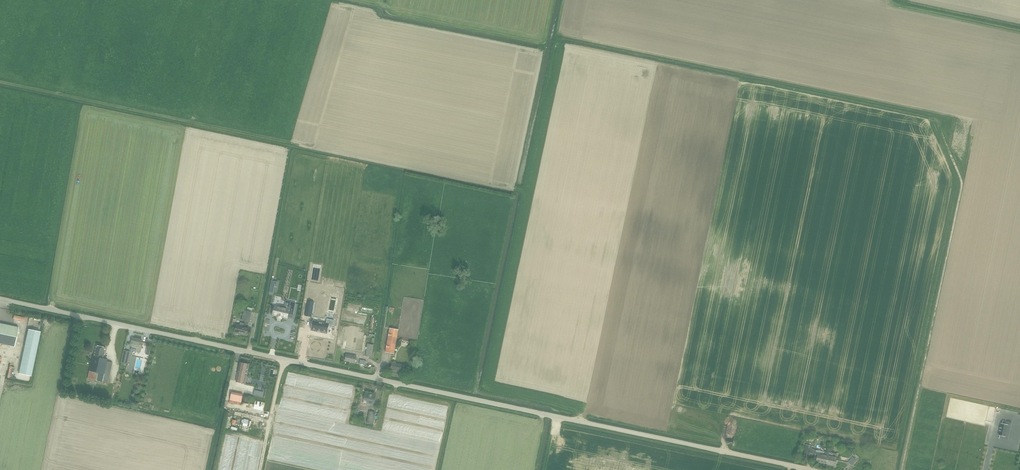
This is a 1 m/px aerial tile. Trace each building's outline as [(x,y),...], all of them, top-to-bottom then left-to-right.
[(249,292),(248,296),(257,298),(259,289),(255,288),(254,293),(249,292)] [(274,305),(272,315),(277,316),(276,318),(282,320),(283,317),(288,318),(288,317),(289,314),(293,315),(296,303),(291,302),(290,306),(289,309),(288,312),(283,310),(284,306),(280,305),(280,307),(274,305)] [(244,323),(244,324),(244,323),(240,323),(240,325),(236,324),(234,333),(247,336),(249,327),(246,326),(246,325),(248,323),(248,322),(250,323),(253,312),(252,312),(247,311),(244,310),(242,321),(245,321),(244,323)] [(313,321),(311,329),(327,332),(328,333),(329,327),(332,328),(334,320),(327,319),(326,324),(313,321)] [(15,347),(19,328),(0,323),(0,344),(15,347)] [(398,330),(390,328),(386,352),(394,354),(398,330)] [(28,330),(19,374),(31,376),(31,375),(40,332),(28,330)] [(130,343),(129,346),(132,347),(131,351),(141,353),(142,346),(141,346),(142,340),(133,337),(131,343),(130,343)] [(372,357),(374,345),(367,344),(366,356),(372,357)] [(93,356),(90,369),(88,379),(102,382),(108,383),(113,363),(108,362),(108,360),(104,359),(106,348),(96,346),(94,356),(93,356)] [(124,350),(121,363),(127,365),(130,352),(124,350)] [(356,363),(357,357),(347,354),(345,361),(356,363)] [(245,384),(246,379),(247,374),(249,365),(240,363),(236,382),(245,384)] [(404,365),(392,363),(391,370),(403,372),(404,365)] [(243,395),(231,392),(230,400),(242,403),(243,395)] [(364,400),(367,401),(367,404),(373,406),(374,402),(375,396),(365,393),(364,400)] [(369,411),(367,422),(373,423),(375,413),(369,411)] [(234,415),(232,423),(236,424),(240,424),(242,416),(234,415)] [(1001,423),(998,435),(1000,435),(1006,437),(1008,425),(1003,424),(1001,423)] [(806,445),(804,453),(809,455),(818,456),(817,462),(827,464),(828,460),(829,455),(830,453),(829,453),(829,452),(825,451),(825,452),(825,454),(816,452),(816,450),(811,449),(811,446),(806,445)] [(828,460),(827,464),(834,465),(835,466),(836,461),(837,457),(833,456),(830,455),(829,455),(828,460)] [(857,461),(853,457),(848,462),(853,466),(857,461)]
